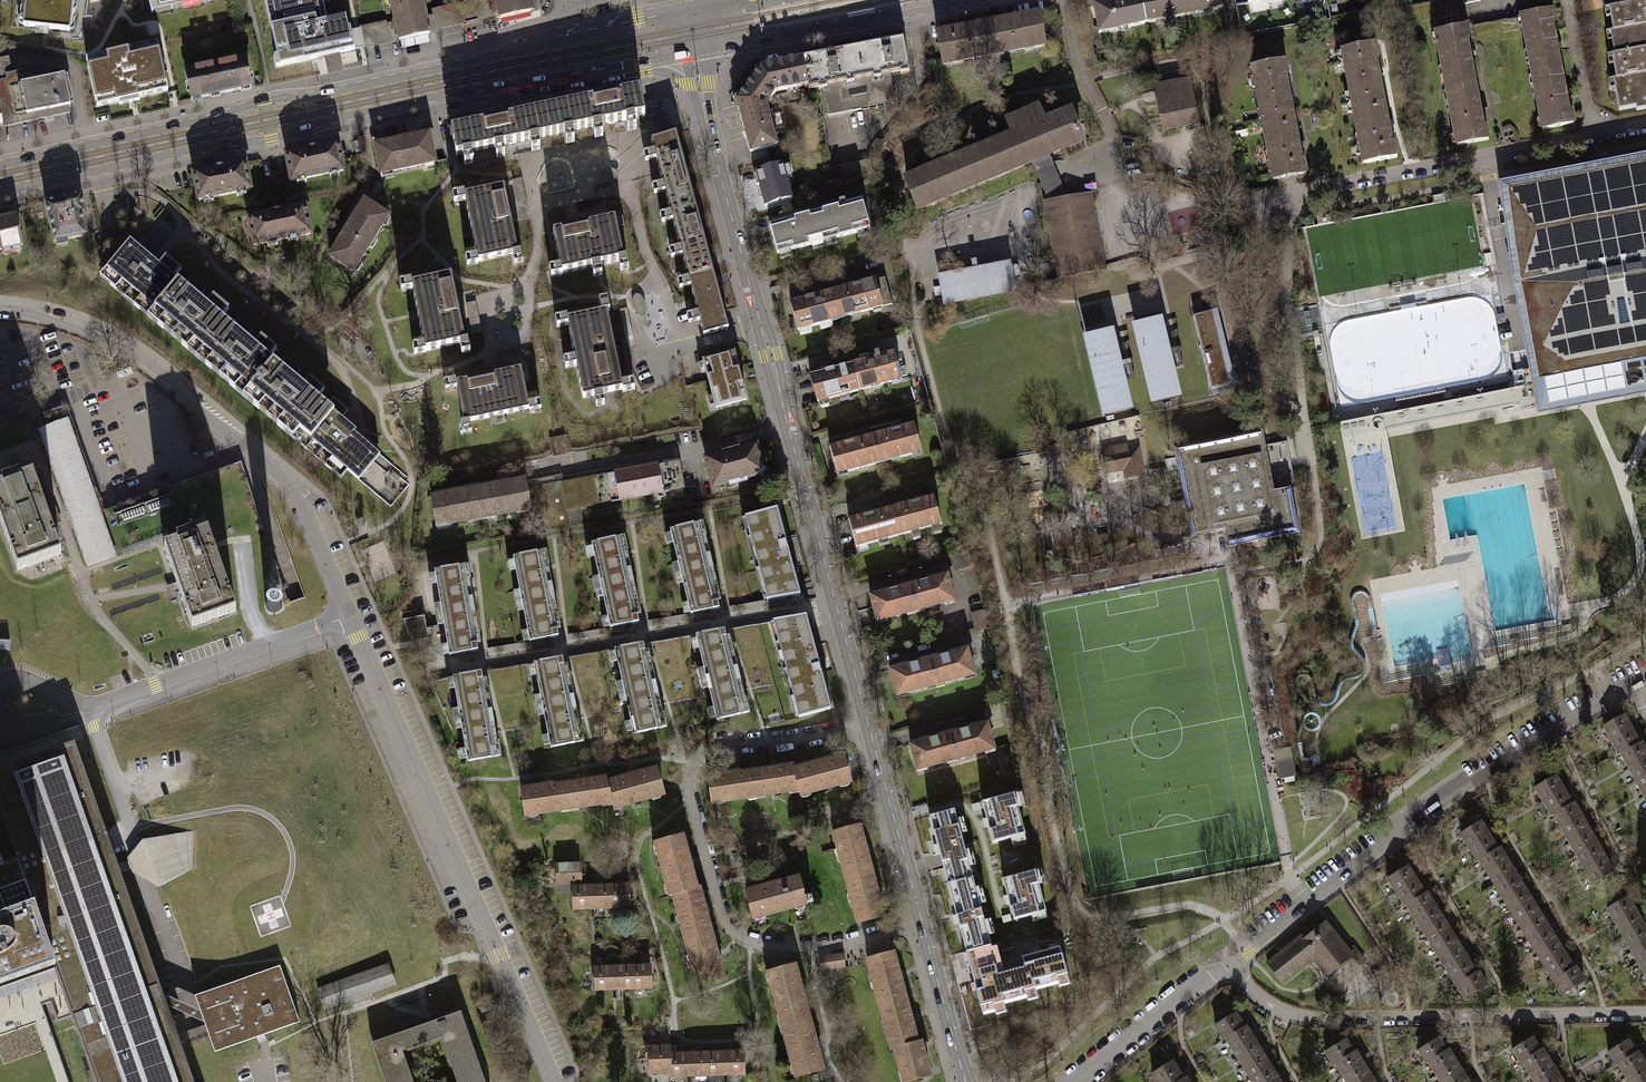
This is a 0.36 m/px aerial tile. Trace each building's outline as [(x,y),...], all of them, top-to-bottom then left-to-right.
[(23,26),(70,31),(73,0),(26,0),(23,26)] [(151,9),(159,7),(160,10),(183,6),(182,2),(194,0),(149,0),(151,9)] [(324,8),(322,0),(267,0),(267,1),(265,1),(269,19),(324,8)] [(399,41),(429,34),(425,18),(424,13),(425,13),(423,4),(422,4),(422,0),(390,0),(399,41)] [(458,6),(462,23),(496,15),(492,0),(484,0),(458,6)] [(500,18),(533,11),(530,0),(528,0),(496,0),(500,18)] [(1135,0),(1116,0),(1093,5),(1099,33),(1146,24),(1143,9),(1137,11),(1135,0)] [(1146,24),(1184,16),(1181,2),(1175,3),(1174,0),(1135,0),(1137,11),(1143,9),(1146,24)] [(1184,16),(1223,8),(1221,0),(1174,0),(1175,3),(1181,2),(1184,16)] [(1645,49),(1645,19),(1645,13),(1645,3),(1645,0),(1625,4),(1626,5),(1612,7),(1613,15),(1610,16),(1615,39),(1612,40),(1615,55),(1645,49)] [(438,28),(462,23),(458,6),(433,11),(434,16),(437,28),(438,28)] [(324,8),(269,19),(277,57),(274,57),(276,68),(355,51),(350,29),(348,29),(346,19),(327,23),(324,8)] [(1532,73),(1560,68),(1552,24),(1555,23),(1553,11),(1521,17),(1532,73)] [(988,24),(993,52),(1003,50),(1004,53),(1025,49),(1024,46),(1043,43),(1044,45),(1045,45),(1040,14),(988,24)] [(425,18),(429,34),(439,32),(438,28),(437,28),(434,16),(425,18)] [(385,23),(360,28),(364,47),(389,42),(389,40),(396,39),(393,23),(386,24),(385,23)] [(993,52),(988,24),(937,33),(942,64),(944,64),(944,61),(963,58),(964,60),(984,56),(984,54),(993,52)] [(1446,89),(1474,84),(1466,40),(1469,39),(1467,27),(1436,33),(1446,89)] [(904,39),(803,58),(808,85),(809,89),(822,87),(827,111),(852,106),(853,111),(862,110),(861,109),(859,98),(890,92),(887,74),(891,74),(910,70),(904,39)] [(139,98),(168,91),(158,43),(86,59),(97,107),(118,102),(119,107),(140,102),(139,98)] [(1352,102),(1382,97),(1375,58),(1378,58),(1375,44),(1343,50),(1352,102)] [(1615,55),(1612,56),(1618,87),(1614,87),(1619,111),(1636,107),(1636,111),(1645,109),(1645,49),(1615,55)] [(736,100),(739,111),(767,104),(775,92),(808,85),(803,58),(761,66),(736,100)] [(11,76),(10,66),(7,67),(5,59),(0,60),(0,83),(12,81),(11,76)] [(252,88),(246,60),(185,72),(191,100),(252,88)] [(1262,120),(1292,114),(1285,76),(1288,75),(1285,61),(1252,68),(1262,120)] [(1560,68),(1532,73),(1543,129),(1574,123),(1572,111),(1568,112),(1560,68)] [(0,83),(0,105),(4,125),(5,125),(5,127),(37,120),(70,113),(68,107),(70,107),(64,77),(59,78),(57,71),(29,77),(28,72),(11,76),(12,81),(0,83)] [(890,92),(859,98),(861,109),(897,102),(891,74),(887,74),(890,92)] [(1189,81),(1156,87),(1164,129),(1196,123),(1189,81)] [(1474,84),(1446,89),(1457,145),(1488,139),(1486,127),(1483,128),(1474,84)] [(645,116),(640,91),(542,111),(545,122),(548,121),(551,136),(564,133),(566,144),(574,142),(572,131),(593,127),(595,138),(603,136),(601,125),(626,120),(628,132),(638,130),(636,118),(645,116)] [(1382,97),(1352,102),(1364,163),(1397,157),(1394,142),(1391,143),(1382,97)] [(778,145),(767,104),(739,111),(750,152),(778,145)] [(1033,162),(1048,155),(1082,141),(1070,113),(1044,124),(1038,111),(1038,110),(1008,122),(1008,123),(1009,123),(1014,137),(907,181),(919,209),(1033,162)] [(545,122),(542,111),(451,130),(456,155),(462,154),(465,165),(473,163),(471,152),(494,147),(497,159),(505,157),(503,146),(530,140),(532,151),(540,150),(538,138),(551,136),(548,121),(545,122)] [(1292,114),(1262,120),(1274,180),(1307,174),(1304,159),(1301,160),(1292,114)] [(692,232),(702,229),(676,133),(651,140),(654,150),(642,154),(644,163),(656,160),(663,183),(652,186),(654,194),(665,192),(671,212),(660,215),(662,223),(673,220),(676,234),(692,229),(692,232)] [(375,146),(381,174),(435,162),(429,134),(375,146)] [(338,144),(286,155),(291,181),(344,170),(338,144)] [(751,153),(753,160),(768,156),(767,149),(751,153)] [(1050,204),(1067,200),(1048,155),(1033,162),(1050,204)] [(1544,393),(1625,377),(1620,354),(1645,349),(1645,161),(1505,188),(1505,189),(1540,369),(1544,393)] [(245,163),(193,174),(198,200),(251,189),(245,163)] [(765,207),(792,200),(786,178),(791,176),(789,166),(783,168),(782,165),(755,172),(765,207)] [(522,178),(512,180),(518,209),(528,207),(522,178)] [(377,195),(383,186),(377,182),(371,191),(377,195)] [(464,193),(453,195),(455,202),(465,199),(477,255),(466,258),(467,266),(479,264),(479,261),(511,254),(514,266),(524,264),(521,251),(518,251),(504,187),(464,196),(464,193)] [(58,202),(45,205),(48,222),(50,221),(54,242),(85,235),(81,216),(85,215),(81,196),(57,201),(58,202)] [(604,197),(576,203),(578,213),(606,207),(604,197)] [(1067,200),(1050,204),(1047,204),(1060,275),(1102,267),(1089,197),(1067,200)] [(862,200),(812,214),(820,243),(870,229),(862,200)] [(364,201),(330,256),(353,271),(359,261),(360,262),(382,226),(382,225),(387,216),(364,201)] [(1152,234),(1195,233),(1194,201),(1153,202),(1154,209),(1151,209),(1152,234)] [(305,207),(248,218),(254,245),(310,234),(305,207)] [(777,254),(820,243),(812,214),(769,225),(777,254)] [(0,219),(0,250),(22,245),(16,216),(0,219)] [(615,220),(553,233),(560,268),(548,271),(549,279),(562,277),(561,273),(590,267),(592,278),(600,277),(598,266),(617,262),(619,274),(627,272),(625,260),(623,260),(615,220)] [(151,251),(170,234),(163,226),(144,243),(151,251)] [(703,334),(728,328),(702,229),(692,232),(692,229),(676,234),(680,248),(670,251),(672,258),(682,255),(688,278),(678,281),(680,288),(690,285),(698,314),(689,316),(690,321),(699,319),(703,334)] [(155,261),(130,240),(106,268),(359,480),(380,454),(362,439),(354,433),(356,430),(347,423),(342,418),(349,410),(333,397),(326,405),(318,398),(325,390),(309,377),(302,385),(294,378),(301,370),(285,356),(278,364),(270,358),(277,350),(261,337),(254,345),(246,338),(253,330),(237,316),(230,324),(222,318),(229,310),(213,296),(206,304),(198,298),(205,290),(189,277),(183,284),(175,278),(181,270),(165,256),(159,264),(155,261)] [(1011,265),(939,279),(944,303),(1015,289),(1011,265)] [(411,283),(400,285),(402,293),(412,291),(423,345),(412,347),(414,357),(427,354),(426,350),(459,344),(462,355),(471,353),(468,341),(465,342),(451,277),(411,285),(411,283)] [(885,277),(833,292),(840,318),(892,304),(885,277)] [(840,319),(840,318),(833,292),(833,291),(791,302),(798,330),(799,330),(800,335),(812,332),(810,327),(820,324),(821,330),(832,327),(831,321),(840,319)] [(566,317),(555,320),(556,322),(557,327),(568,325),(575,358),(562,360),(564,368),(576,366),(583,397),(593,395),(595,407),(605,405),(602,393),(623,389),(623,393),(635,390),(633,381),(622,384),(620,375),(629,374),(623,347),(614,349),(607,312),(610,312),(608,300),(599,302),(602,313),(567,320),(566,317)] [(476,301),(466,303),(472,334),(482,332),(476,301)] [(627,308),(620,310),(626,338),(633,336),(627,308)] [(1212,311),(1193,316),(1211,389),(1231,384),(1212,311)] [(1173,316),(1165,318),(1175,360),(1183,358),(1173,316)] [(1154,404),(1178,398),(1159,319),(1135,325),(1154,404)] [(1124,330),(1116,331),(1125,366),(1132,364),(1124,330)] [(1130,410),(1111,331),(1087,337),(1106,416),(1130,410)] [(495,356),(497,366),(522,361),(520,351),(495,356)] [(895,352),(852,363),(860,390),(902,379),(901,377),(907,376),(904,367),(899,368),(895,352)] [(734,353),(703,361),(709,381),(716,408),(747,400),(741,380),(743,380),(740,372),(739,372),(734,353)] [(817,402),(860,390),(852,363),(810,375),(817,402)] [(455,378),(444,380),(445,387),(456,385),(463,420),(460,421),(463,434),(472,432),(470,421),(529,409),(530,411),(541,408),(539,400),(528,402),(521,369),(456,382),(455,378)] [(67,419),(38,430),(88,567),(117,556),(67,419)] [(914,425),(872,436),(879,463),(921,451),(914,425)] [(1263,431),(1174,448),(1191,536),(1220,530),(1226,529),(1229,546),(1299,533),(1290,488),(1274,491),(1263,431)] [(565,436),(549,438),(552,455),(568,453),(565,436)] [(837,474),(879,463),(872,436),(830,447),(837,474)] [(713,487),(759,475),(763,477),(767,470),(763,468),(757,444),(740,449),(739,447),(735,449),(734,447),(726,450),(727,451),(722,452),(722,453),(705,458),(713,487)] [(1138,449),(1105,455),(1108,472),(1124,468),(1126,477),(1143,474),(1138,449)] [(19,475),(13,458),(0,463),(0,469),(4,480),(19,475)] [(684,488),(679,461),(663,464),(662,461),(657,462),(657,465),(526,489),(530,509),(529,509),(533,532),(582,523),(579,508),(684,488)] [(0,485),(0,508),(14,547),(17,546),(18,549),(15,551),(21,567),(65,551),(59,535),(56,536),(55,533),(58,532),(37,471),(23,476),(25,480),(7,486),(6,482),(0,485)] [(400,477),(393,471),(389,475),(397,482),(400,477)] [(525,480),(478,489),(483,517),(529,509),(530,509),(526,489),(525,480)] [(436,526),(483,517),(478,489),(431,497),(436,526)] [(934,496),(891,507),(899,535),(942,524),(934,496)] [(856,547),(899,535),(891,507),(849,519),(856,547)] [(786,596),(800,594),(777,508),(745,517),(767,600),(786,596)] [(705,611),(719,608),(718,601),(713,602),(697,539),(706,536),(703,522),(670,530),(690,613),(705,611)] [(177,543),(164,547),(179,591),(185,608),(188,607),(189,610),(186,611),(192,627),(236,611),(230,595),(227,596),(226,593),(229,592),(207,532),(194,537),(196,540),(178,546),(177,543)] [(625,625),(639,622),(637,615),(633,616),(619,553),(628,551),(624,536),(591,544),(610,627),(625,625)] [(386,544),(367,549),(374,578),(394,574),(386,544)] [(544,638),(558,636),(557,629),(552,630),(540,567),(549,565),(546,551),(513,557),(529,641),(544,638)] [(969,551),(954,555),(958,571),(974,566),(969,551)] [(468,565),(435,571),(449,655),(478,650),(477,643),(472,644),(461,581),(470,580),(468,565)] [(947,575),(908,585),(915,611),(954,600),(947,575)] [(877,621),(915,611),(908,585),(870,595),(877,621)] [(767,600),(729,606),(731,613),(787,603),(786,596),(767,600)] [(282,607),(282,604),(281,602),(279,601),(277,600),(275,599),(273,600),(271,600),(269,602),(267,603),(266,605),(266,607),(267,610),(269,612),(271,612),(273,613),(275,613),(277,612),(279,611),(281,609),(282,607)] [(985,609),(971,613),(975,628),(989,624),(985,609)] [(690,613),(648,621),(650,627),(706,617),(705,611),(690,613)] [(424,616),(403,619),(412,641),(428,638),(424,616)] [(831,709),(806,616),(773,621),(799,717),(831,709)] [(610,627),(568,634),(570,641),(626,631),(625,625),(610,627)] [(725,630),(696,635),(717,720),(750,712),(746,697),(737,700),(721,638),(726,637),(725,630)] [(529,641),(488,648),(489,655),(546,645),(544,638),(529,641)] [(643,644),(615,649),(634,734),(667,726),(663,712),(654,714),(640,652),(645,651),(643,644)] [(928,659),(936,685),(975,675),(968,648),(928,659)] [(564,665),(563,658),(534,663),(551,747),(584,741),(581,726),(571,728),(559,666),(564,665)] [(936,685),(928,659),(890,669),(897,696),(936,685)] [(482,672),(453,677),(468,761),(501,755),(498,741),(489,742),(478,680),(483,679),(482,672)] [(1611,740),(1632,729),(1625,715),(1603,726),(1611,740)] [(987,723),(949,734),(956,759),(994,749),(987,723)] [(1632,729),(1611,740),(1619,754),(1621,753),(1640,743),(1632,729)] [(917,770),(956,759),(949,734),(910,744),(917,770)] [(55,969),(95,1081),(195,1081),(168,1008),(166,1001),(119,870),(74,742),(0,768),(0,814),(16,858),(16,859),(17,858),(34,906),(35,906),(56,965),(55,965),(56,968),(55,969)] [(1645,758),(1645,749),(1642,742),(1640,743),(1621,753),(1628,767),(1645,758)] [(1287,748),(1276,750),(1281,778),(1295,775),(1295,774),(1290,748),(1287,748)] [(794,769),(799,791),(800,795),(851,782),(844,756),(822,761),(814,763),(814,764),(794,769)] [(1628,767),(1636,781),(1645,775),(1645,758),(1628,767)] [(794,769),(793,765),(779,767),(778,766),(770,768),(770,769),(753,771),(757,797),(766,796),(766,794),(789,791),(789,792),(799,791),(794,769)] [(627,776),(608,782),(612,803),(614,809),(623,807),(623,805),(651,798),(652,799),(661,796),(661,795),(664,794),(657,768),(635,774),(635,773),(626,776),(627,776)] [(757,797),(753,771),(740,773),(740,772),(708,776),(712,802),(716,802),(716,803),(725,802),(725,801),(747,797),(747,799),(757,797)] [(1543,802),(1564,790),(1556,775),(1535,787),(1543,802)] [(1636,781),(1643,795),(1645,793),(1645,775),(1636,781)] [(602,805),(612,803),(608,782),(606,777),(592,779),(592,778),(583,780),(583,781),(566,783),(570,810),(579,808),(579,807),(602,804),(602,805)] [(561,811),(570,810),(566,783),(553,785),(553,784),(521,789),(525,815),(529,815),(529,816),(539,814),(538,813),(561,810),(561,811)] [(1564,790),(1543,802),(1551,815),(1553,814),(1572,803),(1564,790)] [(1014,793),(982,802),(993,843),(1025,834),(1014,793)] [(1561,828),(1582,816),(1574,802),(1572,803),(1553,814),(1561,828)] [(928,813),(947,881),(972,874),(953,806),(928,813)] [(1582,816),(1561,828),(1569,842),(1590,830),(1582,816)] [(1469,848),(1490,835),(1481,821),(1460,834),(1469,848)] [(845,878),(871,871),(859,826),(833,833),(845,878)] [(142,840),(127,858),(132,873),(159,887),(193,868),(194,830),(142,840)] [(1577,855),(1598,843),(1590,830),(1569,842),(1577,855)] [(673,895),(696,887),(682,835),(656,843),(670,896),(673,895)] [(1490,835),(1469,848),(1477,861),(1479,860),(1498,849),(1490,835)] [(1584,869),(1605,857),(1598,843),(1577,855),(1584,869)] [(1488,873),(1508,861),(1500,847),(1498,849),(1479,860),(1488,873)] [(1605,857),(1584,869),(1593,883),(1614,871),(1605,857)] [(24,979),(42,973),(55,969),(56,968),(55,965),(56,965),(35,906),(34,906),(17,858),(16,859),(16,858),(1,863),(2,865),(0,865),(0,988),(24,979)] [(1508,861),(1488,873),(1496,887),(1516,874),(1508,861)] [(581,875),(580,864),(556,864),(557,883),(581,882),(581,875)] [(1396,892),(1417,880),(1408,866),(1388,878),(1396,892)] [(1003,879),(1014,920),(1046,911),(1035,870),(1003,879)] [(871,871),(845,878),(858,923),(884,916),(871,871)] [(972,874),(947,881),(965,949),(990,942),(972,874)] [(1504,900),(1524,887),(1516,874),(1496,887),(1504,900)] [(557,883),(557,892),(573,892),(573,887),(587,887),(586,875),(581,875),(581,882),(557,883)] [(799,876),(746,891),(753,918),(813,901),(811,894),(804,896),(799,876)] [(1417,880),(1396,892),(1405,906),(1407,904),(1425,893),(1417,880)] [(629,885),(610,886),(611,907),(630,907),(629,885)] [(573,909),(592,908),(591,886),(587,887),(573,887),(573,892),(573,909)] [(610,886),(591,886),(592,908),(611,907),(610,886)] [(685,939),(711,932),(699,887),(696,887),(673,895),(685,939)] [(1524,887),(1504,900),(1512,913),(1533,901),(1524,887)] [(1415,918),(1435,906),(1427,892),(1425,893),(1407,904),(1415,918)] [(1616,923),(1636,911),(1628,896),(1607,908),(1616,923)] [(1521,927),(1541,914),(1533,901),(1512,913),(1521,927)] [(1423,931),(1444,919),(1435,906),(1415,918),(1423,931)] [(1636,911),(1616,923),(1623,936),(1644,924),(1636,911)] [(1529,940),(1549,928),(1541,914),(1521,927),(1529,940)] [(1444,919),(1423,931),(1431,944),(1452,932),(1444,919)] [(1293,943),(1267,963),(1282,982),(1313,958),(1327,976),(1353,955),(1358,951),(1354,946),(1349,950),(1326,921),(1295,946),(1293,943)] [(1645,941),(1645,928),(1644,924),(1623,936),(1631,950),(1645,941)] [(1549,928),(1529,940),(1537,953),(1557,941),(1549,928)] [(711,932),(685,939),(697,984),(723,977),(711,932)] [(1440,958),(1460,945),(1452,932),(1431,944),(1440,958)] [(1545,967),(1566,954),(1557,941),(1537,953),(1545,967)] [(1645,959),(1645,941),(1631,950),(1639,963),(1645,959)] [(990,944),(990,942),(965,949),(981,1009),(995,1006),(996,1010),(1004,1008),(1001,998),(1026,991),(1028,996),(1036,994),(1034,984),(1058,978),(1059,983),(1069,980),(1059,944),(1021,954),(1024,963),(1003,969),(995,942),(990,944)] [(1448,971),(1468,959),(1460,945),(1440,958),(1448,971)] [(879,1004),(906,997),(893,952),(867,959),(879,1004)] [(820,957),(821,970),(845,966),(843,954),(820,957)] [(1566,954),(1545,967),(1553,980),(1555,979),(1574,967),(1566,954)] [(1468,959),(1448,971),(1456,985),(1458,983),(1476,972),(1468,959)] [(388,964),(318,989),(325,1009),(395,984),(388,964)] [(782,1024),(809,1016),(795,964),(768,971),(782,1024)] [(650,965),(632,966),(633,988),(651,987),(650,965)] [(280,966),(195,996),(201,1013),(205,1024),(208,1034),(215,1052),(261,1036),(300,1022),(280,966)] [(614,988),(633,988),(632,966),(613,967),(614,988)] [(1574,967),(1555,979),(1564,993),(1585,980),(1576,966),(1574,967)] [(595,989),(614,988),(613,967),(594,968),(595,989)] [(1476,972),(1458,983),(1467,998),(1487,985),(1478,971),(1476,972)] [(42,973),(24,979),(0,988),(0,998),(46,982),(42,973)] [(906,997),(879,1004),(892,1049),(895,1048),(917,1041),(906,997)] [(205,1024),(201,1013),(169,999),(166,1001),(168,1008),(205,1024)] [(432,1016),(428,1017),(423,1019),(425,1024),(371,1043),(385,1081),(414,1081),(403,1051),(441,1038),(457,1081),(487,1081),(485,1075),(483,1076),(480,1068),(482,1068),(476,1051),(475,1052),(460,1011),(460,1012),(433,1021),(432,1016)] [(1226,1038),(1244,1027),(1235,1013),(1215,1025),(1224,1039),(1226,1038)] [(809,1016),(782,1024),(796,1076),(823,1069),(809,1016)] [(208,1034),(205,1024),(179,1034),(182,1043),(208,1034)] [(1234,1052),(1254,1039),(1246,1026),(1244,1027),(1226,1038),(1234,1052)] [(1522,1061),(1540,1050),(1533,1037),(1512,1049),(1520,1062),(1522,1061)] [(1428,1061),(1447,1050),(1439,1038),(1419,1050),(1426,1063),(1428,1061)] [(1254,1039),(1234,1052),(1242,1065),(1263,1052),(1254,1039)] [(1335,1063),(1354,1052),(1346,1039),(1325,1052),(1333,1065),(1335,1063)] [(1618,1064),(1636,1052),(1628,1039),(1608,1052),(1616,1065),(1618,1064)] [(921,1040),(917,1041),(895,1048),(901,1070),(899,1070),(903,1081),(904,1081),(930,1075),(921,1040)] [(650,1072),(670,1072),(670,1054),(670,1047),(646,1047),(646,1058),(649,1058),(650,1072)] [(1529,1073),(1550,1060),(1543,1048),(1540,1050),(1522,1061),(1529,1073)] [(1436,1073),(1456,1061),(1449,1049),(1447,1050),(1428,1061),(1436,1073)] [(1343,1075),(1363,1063),(1356,1051),(1354,1052),(1335,1063),(1343,1075)] [(1625,1076),(1645,1063),(1638,1051),(1636,1052),(1618,1064),(1625,1076)] [(744,1052),(725,1053),(726,1074),(744,1073),(744,1052)] [(1263,1052),(1242,1065),(1250,1078),(1271,1065),(1263,1052)] [(707,1053),(688,1054),(688,1075),(707,1074),(707,1053)] [(707,1074),(726,1074),(725,1053),(707,1053),(707,1074)] [(670,1076),(688,1075),(688,1054),(670,1054),(670,1072),(670,1076)] [(1557,1072),(1550,1060),(1529,1073),(1535,1081),(1541,1081),(1557,1072)] [(1173,1061),(1152,1073),(1158,1081),(1177,1081),(1183,1078),(1173,1061)] [(1463,1073),(1456,1061),(1436,1073),(1441,1081),(1448,1081),(1463,1073)] [(1370,1074),(1363,1063),(1343,1075),(1347,1081),(1358,1081),(1370,1074)] [(1645,1079),(1645,1064),(1645,1063),(1625,1076),(1629,1081),(1641,1081),(1645,1079)] [(1250,1078),(1253,1081),(1274,1081),(1279,1079),(1271,1065),(1250,1078)] [(1541,1081),(1563,1081),(1557,1072),(1541,1081)] [(1463,1073),(1448,1081),(1469,1081),(1463,1073)]
